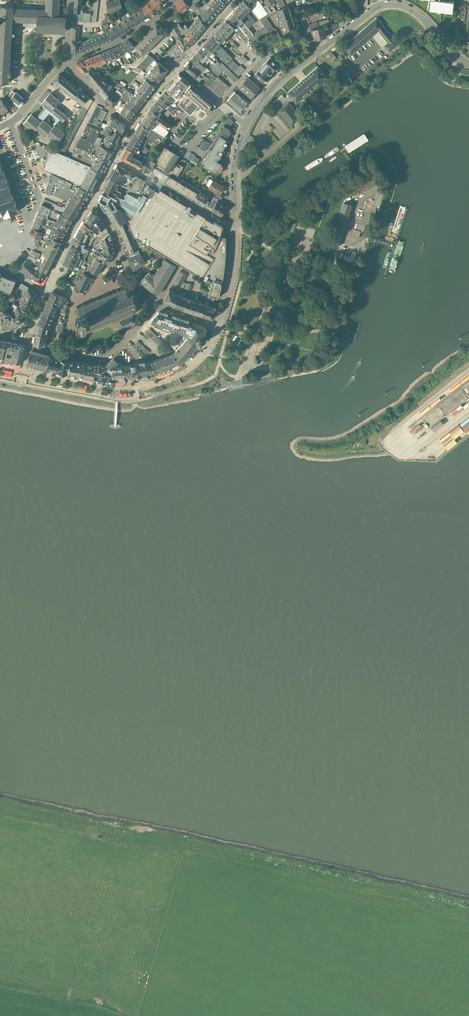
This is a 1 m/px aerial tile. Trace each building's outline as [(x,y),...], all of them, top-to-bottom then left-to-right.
[(1,6),(0,13),(0,19),(0,20),(0,81),(9,82),(9,75),(11,75),(11,70),(10,70),(13,20),(37,22),(37,30),(65,32),(66,16),(58,16),(59,0),(46,0),(46,10),(13,8),(13,7),(1,6)] [(92,3),(91,14),(90,22),(96,22),(98,0),(92,0),(92,3)] [(114,1),(116,10),(122,9),(120,0),(117,0),(114,1)] [(140,4),(142,8),(148,17),(164,3),(162,1),(163,0),(144,0),(140,4)] [(184,0),(180,0),(176,4),(183,12),(189,6),(184,0)] [(192,0),(184,0),(189,6),(190,7),(193,10),(194,10),(195,11),(199,8),(198,7),(196,4),(195,3),(192,0)] [(219,12),(209,5),(211,3),(209,0),(202,7),(205,10),(213,18),(219,12)] [(209,5),(219,12),(226,3),(223,0),(214,0),(211,3),(209,5)] [(234,11),(241,19),(247,12),(251,8),(250,7),(245,0),(244,0),(234,11)] [(259,0),(256,0),(250,7),(251,8),(260,19),(267,14),(268,13),(263,7),(261,4),(259,1),(259,0)] [(280,9),(285,6),(283,0),(276,0),(280,9)] [(432,0),(429,0),(428,8),(453,11),(454,1),(449,0),(449,2),(432,0)] [(114,1),(107,1),(108,13),(116,10),(114,1)] [(266,5),(263,7),(268,13),(271,12),(266,5)] [(280,9),(277,10),(284,31),(290,29),(296,27),(292,16),(288,5),(285,6),(280,9)] [(142,8),(126,19),(132,27),(148,17),(142,8)] [(213,18),(205,10),(202,12),(199,8),(195,11),(199,16),(207,25),(213,18)] [(234,11),(226,19),(235,27),(236,27),(237,26),(238,27),(239,26),(240,25),(239,24),(241,22),(242,23),(243,22),(241,19),(234,11)] [(83,13),(81,12),(81,13),(74,12),(73,20),(90,22),(91,14),(83,13)] [(255,22),(247,12),(241,19),(243,22),(246,25),(248,28),(255,22)] [(199,16),(188,27),(191,30),(196,37),(207,25),(199,16)] [(384,25),(377,17),(343,46),(350,54),(378,30),(382,35),(387,30),(383,26),(384,25)] [(266,18),(261,21),(265,26),(268,32),(271,30),(274,29),(266,18)] [(126,19),(109,30),(109,31),(113,39),(132,27),(126,19)] [(235,27),(226,19),(218,29),(227,37),(235,27)] [(328,19),(317,22),(319,27),(323,26),(329,25),(330,25),(329,21),(328,19)] [(182,26),(180,23),(171,29),(174,33),(178,40),(184,36),(182,33),(180,29),(183,28),(182,26)] [(188,27),(185,23),(182,26),(183,28),(180,29),(182,33),(183,32),(184,33),(185,33),(186,34),(187,34),(184,36),(191,43),(196,37),(191,30),(188,27)] [(150,31),(141,40),(140,40),(139,41),(139,42),(135,47),(142,54),(164,33),(164,34),(165,33),(156,24),(155,25),(156,25),(152,30),(151,29),(149,31),(150,31)] [(248,28),(246,25),(242,29),(250,39),(254,35),(248,28)] [(94,37),(81,42),(81,41),(79,41),(80,27),(73,26),(71,51),(76,55),(113,39),(109,31),(104,33),(100,35),(94,37)] [(247,36),(239,26),(238,27),(237,26),(236,27),(236,28),(243,39),(247,36)] [(265,26),(257,31),(261,36),(268,32),(265,26)] [(323,26),(311,29),(315,39),(326,36),(323,26)] [(282,40),(275,28),(274,29),(271,30),(278,42),(282,40)] [(227,37),(218,29),(213,34),(221,41),(222,42),(227,37)] [(387,30),(382,35),(388,41),(384,45),(390,51),(398,43),(387,30)] [(213,34),(205,43),(212,51),(215,53),(216,51),(219,49),(217,48),(220,45),(219,44),(221,41),(213,34)] [(191,43),(184,36),(178,40),(184,51),(191,43)] [(134,46),(128,39),(122,43),(128,51),(129,52),(133,49),(134,51),(137,49),(135,47),(134,46)] [(282,40),(278,42),(274,45),(278,51),(286,46),(283,39),(282,40)] [(122,43),(117,46),(114,47),(108,50),(114,59),(121,56),(128,51),(122,43)] [(212,51),(205,43),(200,48),(208,56),(212,51)] [(232,58),(221,47),(219,49),(216,51),(222,57),(221,58),(226,64),(231,59),(232,58)] [(208,56),(200,48),(194,56),(205,65),(211,58),(208,56)] [(142,54),(137,49),(134,51),(138,55),(137,56),(138,57),(139,57),(142,54)] [(331,49),(326,53),(331,58),(336,54),(331,49)] [(108,50),(101,53),(107,61),(108,63),(114,59),(108,50)] [(101,53),(90,58),(93,64),(94,64),(94,65),(96,63),(98,66),(107,61),(101,53)] [(158,61),(148,53),(145,58),(152,63),(145,71),(149,74),(159,81),(168,69),(159,61),(158,61)] [(214,55),(211,58),(216,64),(219,60),(214,55)] [(205,65),(194,56),(190,61),(196,66),(201,71),(205,66),(205,65)] [(270,57),(253,76),(257,80),(259,78),(263,81),(273,71),(279,65),(270,57)] [(90,58),(83,61),(89,69),(91,68),(89,66),(94,64),(93,64),(90,58)] [(152,63),(145,58),(136,66),(145,71),(152,63)] [(222,70),(216,64),(211,58),(205,65),(217,76),(218,77),(223,71),(222,70)] [(239,66),(231,59),(226,64),(234,72),(239,66)] [(234,74),(219,60),(216,64),(222,70),(223,71),(230,78),(234,74)] [(82,61),(77,63),(77,65),(84,73),(89,69),(83,61),(82,61)] [(196,66),(190,61),(184,67),(191,73),(196,66)] [(239,66),(234,72),(238,76),(245,69),(240,65),(239,66)] [(318,66),(303,79),(311,88),(326,75),(324,73),(325,72),(319,65),(318,66)] [(145,71),(136,66),(134,70),(145,76),(147,76),(149,74),(145,71)] [(196,66),(191,73),(199,80),(204,74),(201,71),(196,66)] [(217,76),(205,66),(201,71),(204,74),(208,77),(207,78),(212,82),(217,76)] [(95,72),(94,72),(92,69),(91,68),(89,69),(84,73),(94,86),(102,79),(95,72)] [(81,91),(59,73),(53,80),(75,99),(82,91),(82,90),(81,91)] [(216,105),(179,73),(174,79),(172,82),(171,82),(170,82),(169,82),(169,83),(169,84),(169,85),(167,88),(175,96),(176,97),(180,101),(178,103),(180,102),(187,94),(201,106),(206,111),(209,113),(212,109),(212,108),(216,105)] [(159,81),(149,74),(147,76),(146,78),(156,85),(159,81)] [(146,78),(138,75),(131,85),(137,90),(134,94),(145,100),(156,85),(146,78)] [(218,77),(217,76),(212,82),(224,92),(224,93),(229,86),(223,81),(218,77)] [(249,78),(248,77),(240,87),(245,92),(250,96),(259,86),(253,82),(249,78)] [(107,83),(103,78),(102,79),(94,86),(99,91),(107,83)] [(207,78),(203,82),(220,97),(224,92),(212,82),(207,78)] [(296,101),(311,88),(303,79),(288,92),(289,93),(285,97),(282,94),(273,102),(280,109),(279,110),(291,124),(300,115),(288,102),(293,98),(296,101)] [(107,83),(99,91),(105,99),(110,92),(113,89),(111,87),(112,86),(111,85),(111,84),(109,85),(107,83)] [(126,100),(115,92),(118,88),(119,89),(120,89),(122,86),(119,83),(118,83),(113,89),(110,92),(113,94),(123,103),(124,102),(126,100)] [(130,92),(124,87),(121,90),(128,95),(130,92)] [(121,90),(120,89),(119,89),(118,88),(115,92),(126,100),(124,102),(126,103),(126,104),(130,99),(127,96),(128,96),(128,95),(121,90)] [(167,88),(157,100),(164,106),(165,107),(168,104),(170,106),(174,103),(172,101),(176,97),(175,96),(167,88)] [(82,91),(75,99),(82,104),(89,97),(89,96),(82,91)] [(23,98),(16,92),(12,97),(19,103),(23,98)] [(247,102),(235,92),(227,100),(240,111),(247,102)] [(36,118),(31,114),(24,123),(33,131),(36,129),(35,129),(43,119),(43,120),(51,110),(63,120),(67,116),(55,106),(59,100),(52,94),(44,104),(46,106),(36,118)] [(123,103),(113,94),(108,101),(107,101),(113,106),(112,106),(120,112),(126,103),(124,102),(123,103)] [(145,100),(134,94),(132,96),(131,95),(130,97),(131,97),(130,99),(126,104),(136,110),(145,100)] [(201,106),(187,94),(180,102),(178,103),(191,114),(197,107),(198,109),(201,106)] [(89,97),(82,104),(83,105),(81,108),(86,111),(89,106),(93,100),(89,97)] [(2,117),(1,113),(8,109),(2,98),(0,99),(0,118),(2,117)] [(164,106),(157,100),(151,108),(158,113),(159,114),(162,111),(161,110),(164,106)] [(126,104),(126,103),(120,112),(130,119),(136,110),(126,104)] [(103,108),(97,105),(88,122),(101,128),(101,126),(106,128),(107,125),(102,122),(107,112),(102,109),(103,108)] [(165,107),(164,106),(161,110),(162,111),(168,116),(171,112),(165,107)] [(158,113),(151,108),(140,123),(151,128),(165,137),(169,131),(156,122),(157,120),(159,121),(160,122),(160,123),(167,128),(170,124),(163,119),(157,114),(158,113)] [(126,125),(112,115),(107,125),(122,132),(126,125)] [(225,122),(229,126),(234,122),(230,118),(225,122)] [(43,120),(43,119),(35,129),(36,129),(45,137),(47,135),(47,134),(53,127),(43,120)] [(75,120),(69,131),(66,136),(72,139),(81,122),(75,120)] [(151,128),(140,123),(135,132),(148,139),(152,141),(160,145),(165,137),(151,128)] [(53,127),(47,134),(47,135),(57,142),(65,133),(55,125),(53,127)] [(86,139),(81,137),(79,142),(76,146),(82,149),(85,150),(87,151),(92,137),(97,138),(98,136),(99,132),(100,130),(87,125),(84,130),(89,133),(86,139)] [(119,137),(122,132),(107,125),(106,128),(105,130),(119,137)] [(222,129),(221,128),(218,134),(210,147),(205,155),(207,156),(203,161),(205,162),(204,165),(209,169),(210,168),(217,173),(218,171),(220,172),(225,164),(219,161),(225,152),(223,150),(228,141),(226,140),(231,131),(229,130),(230,129),(224,125),(222,129)] [(119,137),(105,130),(104,132),(108,134),(107,138),(117,142),(119,137)] [(148,139),(135,132),(127,147),(134,150),(144,156),(148,148),(144,146),(148,139)] [(72,139),(66,136),(59,152),(64,154),(72,139)] [(102,137),(98,136),(97,138),(97,139),(95,143),(97,143),(100,145),(102,145),(102,146),(103,146),(106,140),(105,140),(104,142),(101,141),(102,137)] [(92,137),(87,151),(94,153),(97,143),(95,143),(97,139),(92,137)] [(117,142),(107,138),(106,140),(103,146),(113,149),(117,142)] [(206,139),(201,148),(206,150),(211,142),(206,139)] [(113,149),(103,146),(102,146),(102,145),(100,145),(95,154),(99,155),(108,159),(113,149)] [(82,149),(76,146),(71,157),(76,160),(78,157),(79,154),(82,149)] [(156,161),(153,166),(163,172),(175,152),(165,146),(156,161)] [(134,150),(127,147),(121,157),(140,167),(145,156),(144,156),(134,150)] [(71,157),(69,157),(64,154),(59,152),(51,148),(46,159),(44,163),(42,168),(51,173),(72,182),(73,182),(80,185),(91,191),(97,180),(102,171),(92,167),(76,160),(71,157)] [(87,151),(85,150),(84,152),(87,153),(86,156),(91,158),(91,159),(94,161),(95,159),(96,159),(99,155),(95,154),(94,153),(87,151)] [(163,172),(167,174),(174,163),(179,155),(175,152),(163,172)] [(255,152),(249,157),(254,163),(260,158),(255,152)] [(86,156),(83,155),(81,158),(78,157),(76,160),(92,167),(95,162),(94,161),(91,159),(91,158),(86,156)] [(108,159),(99,155),(96,159),(95,159),(94,161),(95,162),(92,167),(102,171),(108,159)] [(143,161),(140,167),(149,172),(153,166),(156,161),(145,156),(143,161)] [(5,218),(4,215),(18,210),(14,198),(12,193),(0,161),(0,220),(5,218)] [(174,163),(167,174),(168,175),(164,182),(194,199),(198,192),(200,193),(200,192),(201,191),(177,176),(184,166),(179,164),(178,166),(174,163)] [(134,174),(117,164),(115,169),(122,172),(126,174),(132,177),(134,174)] [(122,172),(115,169),(110,178),(120,183),(126,186),(127,183),(123,181),(125,177),(126,174),(122,172)] [(72,182),(51,173),(50,176),(50,179),(49,181),(66,188),(69,189),(73,182),(72,182)] [(146,181),(136,175),(134,178),(133,178),(131,180),(125,177),(123,181),(127,183),(126,186),(120,183),(117,188),(122,191),(119,195),(117,194),(114,195),(112,194),(109,199),(110,201),(112,200),(118,208),(119,207),(127,221),(115,225),(118,232),(118,233),(121,240),(123,245),(124,247),(126,252),(126,253),(126,254),(128,253),(130,257),(128,258),(134,268),(146,261),(145,261),(152,250),(164,258),(175,264),(177,262),(208,281),(208,280),(212,282),(209,295),(215,297),(218,297),(222,286),(221,286),(222,282),(217,280),(218,280),(217,280),(222,272),(224,273),(225,269),(225,263),(226,254),(226,249),(226,243),(226,236),(223,236),(221,239),(219,238),(223,226),(214,221),(213,222),(192,208),(191,208),(192,206),(190,204),(188,206),(160,189),(159,191),(152,187),(145,183),(146,181)] [(120,183),(110,178),(104,190),(112,194),(114,195),(117,194),(119,195),(122,191),(117,188),(120,183)] [(224,186),(213,180),(210,179),(207,184),(210,185),(209,187),(218,192),(220,193),(224,186)] [(66,188),(49,181),(46,190),(47,193),(50,195),(51,193),(62,198),(69,201),(75,192),(69,189),(66,188)] [(91,191),(80,185),(73,182),(69,189),(75,192),(87,198),(87,197),(91,191)] [(391,195),(393,196),(394,192),(388,189),(384,198),(389,200),(391,195)] [(112,194),(104,190),(104,191),(103,192),(103,191),(99,199),(102,201),(100,202),(105,210),(106,210),(109,214),(118,208),(112,200),(110,201),(109,199),(112,194)] [(65,207),(62,213),(73,218),(86,198),(75,192),(69,201),(65,207)] [(208,198),(200,192),(195,201),(203,206),(208,198)] [(54,203),(44,199),(42,204),(52,208),(54,203)] [(226,207),(217,201),(216,203),(213,209),(212,209),(221,215),(226,207)] [(344,201),(336,223),(344,226),(351,204),(344,201)] [(62,207),(54,203),(52,208),(61,212),(62,213),(65,207),(63,206),(62,207)] [(52,208),(42,204),(38,214),(43,216),(44,216),(50,219),(55,221),(61,212),(52,208)] [(118,208),(109,214),(115,225),(127,221),(119,207),(118,208)] [(100,216),(92,210),(88,216),(97,225),(100,216)] [(62,213),(61,212),(55,221),(69,227),(73,218),(62,213)] [(34,221),(32,227),(49,234),(52,228),(47,226),(40,224),(42,217),(43,217),(44,216),(43,216),(38,214),(34,221)] [(97,225),(88,216),(84,221),(94,229),(97,225)] [(106,227),(100,216),(97,225),(102,229),(106,227)] [(55,221),(50,219),(47,226),(52,228),(53,225),(55,221)] [(69,227),(55,221),(53,225),(67,230),(69,227)] [(94,229),(84,221),(80,227),(93,236),(95,237),(98,234),(93,231),(94,229)] [(67,230),(53,225),(52,228),(49,234),(49,235),(62,241),(67,231),(67,230)] [(43,232),(32,227),(30,233),(35,236),(40,238),(43,232)] [(93,236),(80,227),(77,233),(75,238),(85,243),(88,245),(93,236)] [(334,245),(337,246),(343,230),(335,227),(329,244),(334,245)] [(106,228),(98,233),(98,234),(101,239),(109,233),(106,228)] [(109,233),(101,239),(102,241),(97,244),(99,247),(103,244),(112,240),(109,233)] [(62,241),(49,235),(49,234),(48,235),(51,236),(48,241),(59,246),(62,241)] [(85,243),(75,238),(72,244),(81,248),(84,250),(87,251),(90,246),(88,245),(85,243)] [(112,240),(103,244),(104,250),(102,253),(111,258),(115,253),(112,240)] [(48,241),(47,241),(45,245),(42,253),(45,255),(53,258),(59,246),(48,241)] [(81,248),(72,244),(69,250),(80,256),(80,255),(81,254),(79,253),(81,248)] [(40,254),(32,250),(31,253),(29,255),(38,259),(40,254)] [(80,256),(69,250),(64,263),(74,268),(79,257),(80,256)] [(102,253),(101,252),(100,255),(98,254),(98,253),(95,251),(93,255),(96,257),(105,262),(107,263),(111,258),(102,253)] [(53,258),(45,255),(41,263),(43,263),(49,267),(53,258)] [(96,257),(89,269),(98,274),(105,262),(96,257)] [(158,270),(155,274),(154,273),(153,274),(152,274),(150,271),(141,279),(147,287),(159,294),(176,265),(175,264),(164,258),(159,267),(158,267),(157,268),(157,269),(158,270)] [(31,264),(26,260),(21,267),(31,276),(34,278),(38,272),(35,271),(36,269),(37,270),(39,267),(40,267),(41,268),(43,263),(41,263),(39,262),(38,264),(36,262),(34,264),(32,263),(31,264)] [(49,267),(43,263),(41,268),(40,267),(39,267),(39,268),(40,268),(47,273),(49,267)] [(47,273),(40,268),(38,272),(34,278),(41,282),(47,273)] [(187,275),(180,271),(174,281),(182,284),(183,281),(187,275)] [(84,273),(82,278),(80,277),(75,287),(84,292),(89,282),(90,283),(93,278),(84,273)] [(0,274),(0,286),(10,291),(15,281),(0,274)] [(28,287),(22,284),(20,284),(19,288),(20,289),(22,291),(25,292),(28,287)] [(116,291),(114,292),(114,291),(113,291),(113,292),(110,294),(109,293),(108,293),(108,294),(104,296),(104,295),(103,295),(103,296),(99,298),(98,297),(97,297),(98,299),(92,301),(91,301),(90,302),(85,304),(84,303),(83,304),(83,305),(78,307),(77,306),(76,307),(77,308),(76,311),(75,311),(75,312),(76,312),(77,316),(78,319),(79,319),(80,323),(81,326),(82,328),(83,328),(83,330),(82,331),(83,331),(84,330),(86,331),(86,332),(87,333),(87,331),(94,329),(94,330),(95,330),(95,328),(101,326),(102,327),(103,325),(108,323),(109,324),(109,323),(113,321),(114,322),(115,322),(114,320),(118,319),(119,320),(120,319),(119,318),(135,312),(136,313),(137,312),(136,311),(137,309),(139,309),(139,308),(138,308),(136,305),(137,304),(137,303),(138,304),(139,304),(138,302),(139,299),(141,299),(141,298),(140,298),(138,295),(139,293),(139,292),(137,294),(134,293),(134,291),(133,291),(131,291),(130,289),(131,288),(130,287),(129,288),(127,287),(127,286),(126,286),(125,287),(123,288),(123,287),(122,287),(122,289),(119,290),(119,288),(118,289),(118,290),(116,291)] [(37,292),(29,287),(28,287),(25,292),(22,291),(22,292),(25,294),(22,299),(32,303),(37,292)] [(178,294),(169,289),(163,299),(174,306),(178,294)] [(69,298),(52,290),(48,300),(63,307),(63,306),(66,308),(69,298)] [(187,297),(178,294),(174,306),(184,309),(187,298),(187,297)] [(205,303),(187,298),(184,309),(192,312),(201,315),(205,304),(205,303)] [(32,303),(22,299),(19,305),(29,309),(32,303)] [(48,300),(43,310),(56,316),(58,312),(59,312),(60,311),(61,311),(61,309),(63,307),(48,300)] [(19,305),(14,303),(10,308),(14,310),(12,314),(22,318),(24,313),(27,315),(29,309),(19,305)] [(212,307),(205,304),(201,315),(213,318),(216,309),(212,307)] [(0,310),(0,322),(3,322),(3,327),(17,325),(22,318),(12,314),(8,312),(2,312),(1,310),(0,310)] [(43,310),(38,321),(48,325),(51,318),(54,319),(56,316),(43,310)] [(158,311),(151,318),(150,321),(158,324),(157,326),(161,326),(160,328),(169,331),(170,330),(176,332),(177,330),(181,331),(180,333),(184,334),(185,333),(188,335),(189,334),(190,332),(192,328),(194,325),(195,323),(158,311)] [(132,313),(123,317),(124,320),(120,322),(123,328),(136,322),(134,316),(133,316),(132,314),(133,314),(132,313)] [(48,325),(38,321),(36,331),(47,335),(49,325),(48,325)] [(190,332),(189,334),(188,335),(187,337),(185,336),(178,344),(180,346),(176,349),(173,351),(174,352),(182,362),(187,356),(191,353),(193,350),(195,348),(196,346),(199,342),(201,343),(204,339),(202,337),(205,332),(207,328),(195,323),(194,325),(192,328),(190,332)] [(150,328),(144,334),(148,338),(154,332),(150,328)] [(47,335),(36,331),(34,342),(45,345),(47,335)] [(162,339),(156,333),(152,337),(158,343),(162,339)] [(19,343),(7,340),(4,349),(3,356),(2,360),(15,362),(15,360),(19,343)] [(24,345),(19,343),(15,360),(21,361),(24,345)] [(150,351),(144,346),(140,350),(147,355),(150,351)] [(50,354),(42,352),(30,349),(27,362),(39,366),(47,367),(49,361),(50,354)] [(124,356),(120,352),(114,357),(119,361),(124,356)] [(174,352),(152,361),(156,372),(182,362),(174,352)] [(60,357),(50,354),(49,361),(47,367),(58,370),(60,357)] [(71,359),(60,357),(58,370),(68,372),(71,359)] [(82,361),(71,359),(68,372),(69,372),(79,375),(82,361)] [(118,365),(111,359),(102,363),(104,365),(105,364),(109,366),(107,368),(110,372),(109,373),(109,374),(108,375),(116,376),(125,374),(118,365)] [(82,361),(79,375),(84,376),(88,362),(82,361)] [(152,361),(138,363),(138,362),(131,363),(131,364),(135,375),(144,374),(151,373),(156,372),(152,361)] [(93,363),(88,362),(84,376),(93,378),(95,373),(95,369),(92,368),(93,363)] [(102,363),(93,363),(92,368),(95,369),(104,371),(106,372),(107,367),(104,365),(102,363)] [(131,364),(123,365),(125,374),(126,375),(135,375),(131,364)] [(101,371),(100,374),(95,373),(93,378),(102,380),(104,372),(101,371)] [(109,373),(106,372),(104,371),(104,372),(102,380),(108,381),(108,383),(114,384),(116,382),(116,381),(115,378),(116,378),(115,378),(116,376),(108,375),(109,374),(109,373)] [(404,428),(393,436),(397,441),(407,433),(404,428)]
